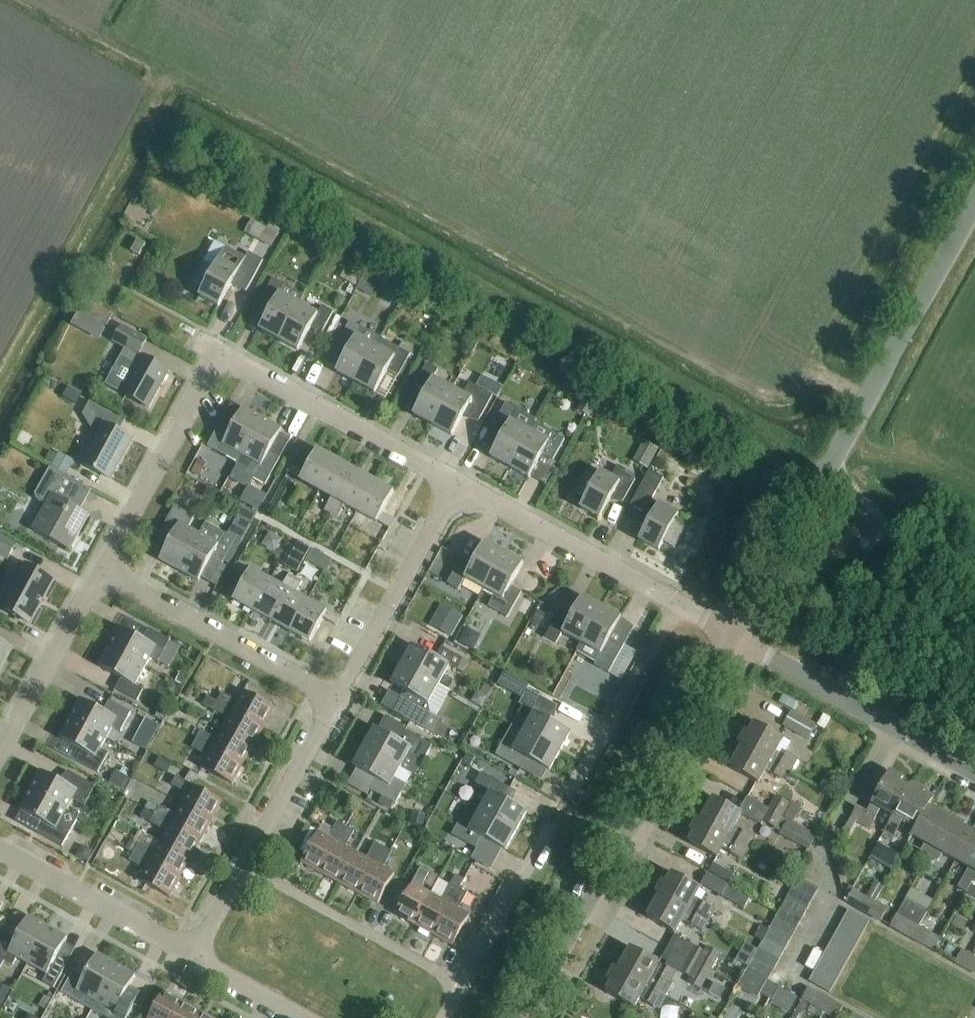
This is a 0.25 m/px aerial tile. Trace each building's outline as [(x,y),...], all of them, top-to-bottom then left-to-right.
[(278,234),(255,221),(248,234),(271,247),(278,234)] [(139,256),(145,244),(137,240),(131,251),(139,256)] [(226,248),(222,246),(211,266),(204,262),(193,282),(203,288),(199,296),(219,307),(232,284),(242,290),(260,258),(245,250),(242,256),(226,247),(226,248)] [(379,284),(363,276),(357,289),(373,297),(379,284)] [(279,340),(299,304),(303,296),(273,279),(261,301),(272,307),(259,329),(279,340)] [(84,298),(74,317),(102,332),(112,313),(84,298)] [(299,304),(279,340),(298,351),(311,328),(322,334),(333,312),(322,306),(318,315),(299,304)] [(336,372),(356,383),(380,338),(350,321),(338,343),(349,349),(336,372)] [(148,408),(169,371),(139,354),(147,340),(122,326),(114,342),(126,349),(121,357),(138,366),(123,394),(148,408)] [(388,371),(398,377),(410,355),(380,338),(356,383),(375,393),(388,371)] [(433,425),(453,389),(434,378),(438,370),(427,364),(415,386),(426,392),(413,414),(433,425)] [(453,389),(433,425),(452,436),(465,413),(479,421),(493,396),(470,383),(463,395),(453,389)] [(595,404),(585,399),(579,409),(589,415),(595,404)] [(109,479),(131,439),(113,429),(119,418),(89,402),(82,415),(99,443),(94,452),(89,452),(82,464),(109,479)] [(490,457),(511,468),(535,423),(537,420),(506,403),(492,428),(503,434),(490,457)] [(230,431),(220,425),(207,447),(227,458),(237,463),(236,465),(237,466),(242,456),(263,419),(243,408),(230,431)] [(282,430),(263,419),(242,456),(237,466),(247,471),(246,474),(254,479),(265,485),(280,459),(269,453),(282,430)] [(542,456),(553,462),(565,440),(535,423),(511,468),(529,478),(542,456)] [(634,464),(646,470),(656,451),(644,444),(634,464)] [(320,491),(337,460),(317,449),(304,473),(292,466),(288,473),(301,480),(300,480),(320,491)] [(74,462),(58,453),(51,466),(67,475),(74,462)] [(332,514),(356,471),(337,460),(320,491),(332,498),(325,510),(332,514)] [(623,502),(635,480),(625,474),(627,471),(618,466),(611,478),(600,471),(596,479),(585,474),(574,494),(585,499),(580,508),(600,519),(613,496),(623,502)] [(92,490),(50,467),(33,498),(47,506),(33,531),(70,551),(89,515),(81,510),(92,490)] [(357,512),(374,481),(356,471),(332,514),(338,518),(345,505),(357,512)] [(674,549),(685,529),(674,523),(679,515),(659,504),(652,500),(664,478),(650,471),(630,506),(643,513),(637,523),(646,528),(639,540),(659,551),(663,543),(674,549)] [(296,485),(288,481),(271,511),(279,515),(296,485)] [(374,481),(357,512),(377,523),(377,522),(390,529),(393,523),(381,516),(394,492),(374,481)] [(267,497),(248,486),(241,499),(259,510),(267,497)] [(179,571),(199,535),(188,529),(195,517),(175,506),(161,531),(172,537),(160,560),(179,571)] [(256,515),(243,508),(235,521),(248,529),(256,515)] [(199,535),(179,571),(199,581),(211,559),(222,565),(236,539),(206,523),(200,535),(199,535)] [(8,560),(17,545),(0,536),(0,555),(8,560)] [(310,548),(298,542),(292,554),(304,560),(310,548)] [(484,589),(504,553),(484,542),(472,565),(461,559),(447,584),(458,590),(465,579),(484,589)] [(504,553),(484,589),(495,595),(488,607),(508,618),(522,592),(511,586),(523,564),(504,553)] [(331,559),(322,554),(316,566),(325,571),(331,559)] [(253,611),(270,580),(250,569),(250,570),(238,564),(234,570),(246,577),(233,600),(253,611)] [(30,624),(54,580),(26,565),(23,571),(20,569),(14,576),(11,586),(14,587),(2,608),(30,624)] [(272,621),(296,578),(289,574),(282,587),(270,580),(253,611),(272,621)] [(291,632),(308,601),(296,594),(302,582),(296,578),(272,621),(291,632)] [(582,643),(602,607),(582,596),(570,619),(559,613),(545,638),(556,644),(562,633),(582,643)] [(308,601),(291,632),(310,642),(323,619),(336,625),(339,619),(327,612),(327,611),(308,601)] [(431,623),(430,625),(441,631),(452,638),(464,617),(442,605),(431,623)] [(602,607),(582,643),(582,644),(579,650),(597,661),(594,666),(609,674),(623,649),(608,641),(621,618),(602,607)] [(546,614),(538,610),(530,623),(538,628),(546,614)] [(478,648),(487,633),(473,625),(464,640),(478,648)] [(109,647),(146,667),(151,658),(159,662),(170,641),(149,629),(143,640),(120,627),(109,647)] [(12,650),(0,643),(0,672),(12,650)] [(464,659),(442,647),(436,658),(413,645),(402,665),(439,685),(449,666),(457,670),(464,659)] [(135,686),(146,667),(109,647),(99,666),(121,679),(116,690),(137,701),(143,690),(135,686)] [(403,718),(409,721),(442,739),(448,728),(442,725),(444,721),(425,710),(439,685),(402,665),(392,684),(415,697),(403,718)] [(524,733),(559,753),(571,732),(548,720),(556,705),(527,689),(519,704),(523,706),(518,714),(530,721),(524,733)] [(207,696),(264,728),(275,708),(244,691),(238,702),(222,694),(218,701),(207,696)] [(486,696),(476,691),(470,701),(480,707),(486,696)] [(254,747),(264,728),(207,696),(202,704),(228,719),(222,729),(254,747)] [(70,719),(106,739),(112,728),(121,732),(131,713),(110,701),(104,712),(81,699),(70,719)] [(808,740),(816,725),(791,711),(783,726),(808,740)] [(101,749),(106,739),(70,719),(59,738),(82,751),(76,761),(98,773),(109,754),(101,749)] [(792,743),(755,723),(750,732),(746,730),(738,744),(742,746),(742,745),(787,770),(790,772),(798,759),(787,753),(792,743)] [(524,733),(514,727),(504,745),(502,744),(496,755),(521,769),(527,758),(549,771),(559,753),(524,733)] [(375,728),(364,748),(400,768),(406,757),(415,761),(419,753),(426,757),(432,746),(404,730),(398,741),(375,728)] [(243,765),(254,747),(222,729),(217,740),(201,731),(196,740),(243,765)] [(232,785),(243,765),(196,740),(192,748),(207,756),(201,767),(232,785)] [(782,779),(787,770),(742,745),(742,746),(730,768),(758,784),(766,770),(782,779)] [(400,768),(364,748),(354,767),(376,780),(370,791),(383,797),(379,804),(390,810),(394,804),(396,804),(406,785),(395,778),(400,768)] [(173,765),(160,758),(154,767),(167,774),(173,765)] [(31,791),(67,811),(73,800),(84,806),(95,787),(70,773),(64,784),(41,771),(31,791)] [(910,788),(909,788),(901,783),(903,779),(889,771),(867,812),(857,807),(851,818),(870,829),(881,809),(893,816),(894,816),(910,788)] [(117,773),(111,783),(122,789),(128,779),(117,773)] [(471,807),(480,812),(517,832),(527,812),(504,800),(510,789),(482,773),(476,784),(482,787),(471,807)] [(181,805),(212,822),(223,802),(188,783),(176,777),(171,785),(187,794),(181,805)] [(928,807),(929,808),(933,800),(923,795),(925,791),(911,784),(909,788),(910,788),(894,816),(893,816),(882,836),(892,841),(903,821),(916,828),(928,807)] [(123,796),(109,788),(103,799),(116,807),(123,796)] [(79,817),(67,811),(31,791),(20,810),(43,823),(37,833),(62,847),(79,817)] [(777,796),(770,809),(782,815),(789,803),(777,796)] [(742,813),(739,812),(714,798),(701,820),(746,845),(746,844),(750,846),(755,837),(735,826),(742,813)] [(201,841),(212,822),(181,805),(175,815),(160,806),(155,815),(201,841)] [(506,851),(517,832),(480,812),(471,807),(469,806),(459,825),(458,824),(452,835),(477,849),(483,838),(506,851)] [(937,812),(929,808),(928,807),(916,828),(911,836),(925,843),(920,852),(929,857),(952,816),(939,809),(937,812)] [(770,809),(763,822),(775,828),(782,815),(770,809)] [(425,815),(412,812),(409,824),(423,827),(425,815)] [(191,860),(201,841),(155,815),(150,823),(166,833),(160,843),(191,860)] [(956,860),(972,832),(963,827),(965,823),(952,816),(929,857),(938,862),(943,853),(956,860)] [(746,845),(701,820),(698,817),(690,831),(694,833),(689,843),(717,858),(725,845),(733,849),(731,854),(742,860),(750,846),(746,844),(746,845)] [(788,819),(781,831),(780,833),(809,850),(817,836),(788,819)] [(320,874),(346,827),(337,822),(329,838),(318,832),(301,863),(320,874)] [(317,831),(307,826),(295,847),(305,852),(317,831)] [(320,874),(339,884),(356,853),(346,847),(355,832),(346,827),(320,874)] [(974,878),(974,834),(972,832),(956,860),(969,868),(958,887),(967,892),(973,881),(974,878)] [(160,843),(149,837),(144,847),(130,840),(126,848),(134,853),(180,879),(191,860),(160,843)] [(384,848),(375,843),(367,858),(356,853),(339,884),(358,894),(384,848)] [(392,852),(384,848),(358,894),(378,905),(395,873),(384,868),(392,852)] [(180,879),(134,853),(129,862),(144,871),(139,881),(170,898),(180,879)] [(734,875),(713,863),(709,872),(730,883),(734,875)] [(415,926),(431,894),(421,889),(430,873),(420,868),(395,915),(415,926)] [(704,920),(708,922),(715,909),(704,902),(695,898),(701,888),(672,872),(667,882),(663,880),(656,893),(659,895),(660,895),(704,919),(704,920)] [(750,898),(707,874),(701,884),(744,909),(750,898)] [(793,888),(813,899),(819,889),(798,877),(793,888)] [(883,887),(873,882),(865,897),(853,891),(847,902),(868,914),(874,902),(883,887)] [(434,936),(459,889),(450,885),(442,900),(431,894),(415,926),(434,936)] [(808,910),(813,899),(793,888),(787,898),(808,910)] [(459,889),(434,936),(453,946),(470,915),(459,909),(467,894),(459,889)] [(660,895),(659,895),(647,917),(676,933),(683,920),(703,931),(708,922),(704,920),(704,919),(660,895)] [(802,920),(808,910),(787,898),(781,908),(802,920)] [(919,926),(928,911),(906,899),(891,926),(913,938),(919,927),(919,926)] [(874,902),(868,914),(881,921),(887,910),(874,902)] [(796,930),(802,920),(781,908),(776,918),(796,930)] [(843,920),(864,932),(869,921),(848,910),(843,920)] [(48,927),(29,917),(16,939),(5,933),(0,943),(0,968),(1,968),(4,961),(13,966),(17,958),(28,964),(48,927)] [(791,940),(796,930),(776,918),(770,928),(791,940)] [(858,942),(864,932),(843,920),(837,930),(858,942)] [(48,927),(28,964),(47,974),(43,982),(54,989),(66,967),(55,961),(68,938),(48,927)] [(940,938),(919,927),(913,938),(934,950),(940,938)] [(785,950),(791,940),(770,928),(764,939),(785,950)] [(852,952),(858,942),(837,930),(831,941),(852,952)] [(687,959),(712,972),(721,954),(707,947),(704,952),(680,938),(673,951),(687,959)] [(780,960),(785,950),(764,939),(759,949),(780,960)] [(847,962),(852,952),(831,941),(826,951),(847,962)] [(663,994),(664,994),(666,990),(670,992),(674,984),(671,982),(676,972),(665,966),(665,967),(659,963),(659,962),(631,947),(619,969),(618,969),(663,994)] [(774,971),(780,960),(759,949),(753,959),(774,971)] [(687,959),(673,951),(666,965),(680,972),(680,971),(692,978),(690,982),(703,989),(712,972),(687,959)] [(841,973),(847,962),(826,951),(820,961),(841,973)] [(968,969),(974,958),(962,951),(955,962),(968,969)] [(96,1001),(116,965),(97,954),(84,977),(74,971),(61,994),(90,1010),(95,1001),(96,1001)] [(774,971),(753,959),(747,969),(768,981),(774,971)] [(836,983),(841,973),(820,961),(815,971),(836,983)] [(95,1001),(90,1010),(105,1017),(127,1017),(134,1005),(123,999),(136,976),(116,965),(96,1001),(95,1001)] [(663,994),(618,969),(619,969),(615,967),(607,980),(611,983),(606,992),(634,1008),(640,998),(659,1009),(667,996),(664,994),(663,994)] [(830,993),(836,983),(815,971),(809,982),(830,993)] [(0,984),(0,1011),(12,990),(0,984)] [(824,1013),(830,1000),(808,988),(801,1000),(824,1013)] [(183,1002),(164,991),(149,1017),(174,1017),(183,1002)] [(824,1013),(832,1017),(837,1017),(843,1007),(830,1000),(824,1013)] [(202,1012),(183,1002),(174,1017),(199,1017),(202,1012)]
